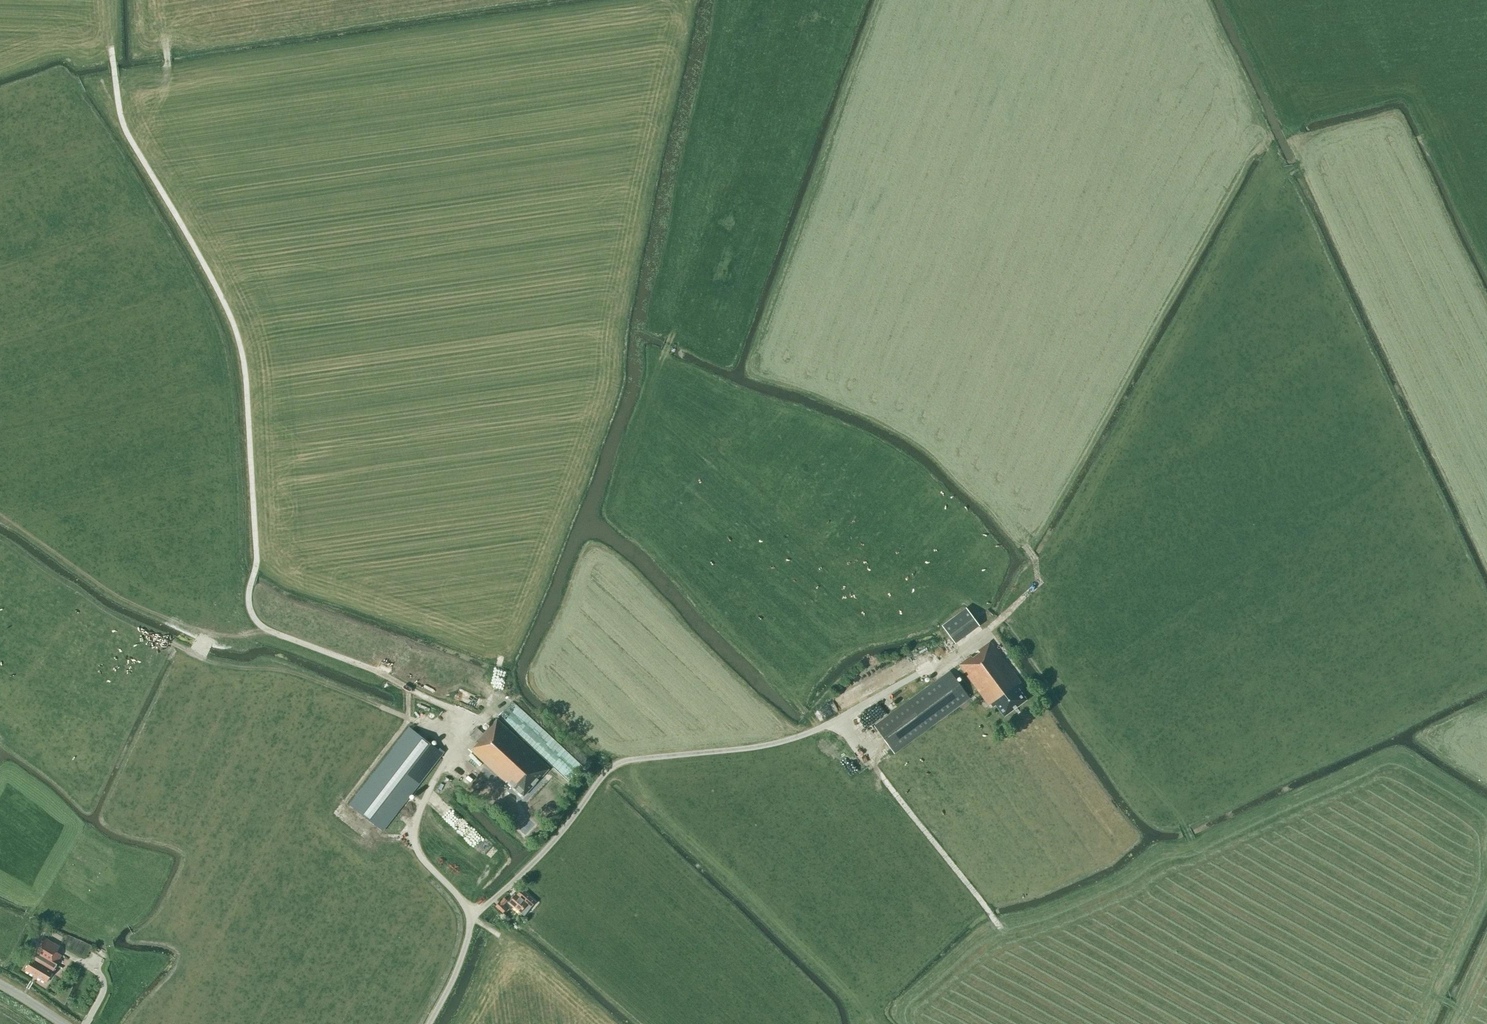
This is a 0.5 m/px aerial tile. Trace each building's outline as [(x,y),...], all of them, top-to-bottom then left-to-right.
[(967,609),(942,626),(954,645),(980,628),(967,609)] [(995,705),(1004,716),(1026,700),(1017,689),(1020,687),(1018,684),(1020,683),(990,643),(981,650),(980,648),(958,665),(989,706),(991,705),(993,707),(995,705)] [(894,754),(926,730),(969,698),(949,671),(874,728),(894,754)] [(477,728),(471,735),(477,741),(477,742),(478,743),(471,751),(506,783),(507,782),(523,797),(549,770),(497,720),(486,732),(480,727),(478,729),(477,728)] [(382,830),(442,752),(409,726),(349,804),(382,830)] [(511,896),(513,898),(509,903),(520,913),(521,913),(525,916),(531,907),(536,902),(521,890),(517,895),(516,894),(516,895),(514,893),(511,896)] [(502,912),(507,907),(503,904),(506,900),(503,897),(495,906),(502,912)] [(36,926),(45,932),(48,929),(38,923),(36,926)] [(56,952),(60,947),(44,937),(24,970),(45,982),(61,955),(56,952)]
